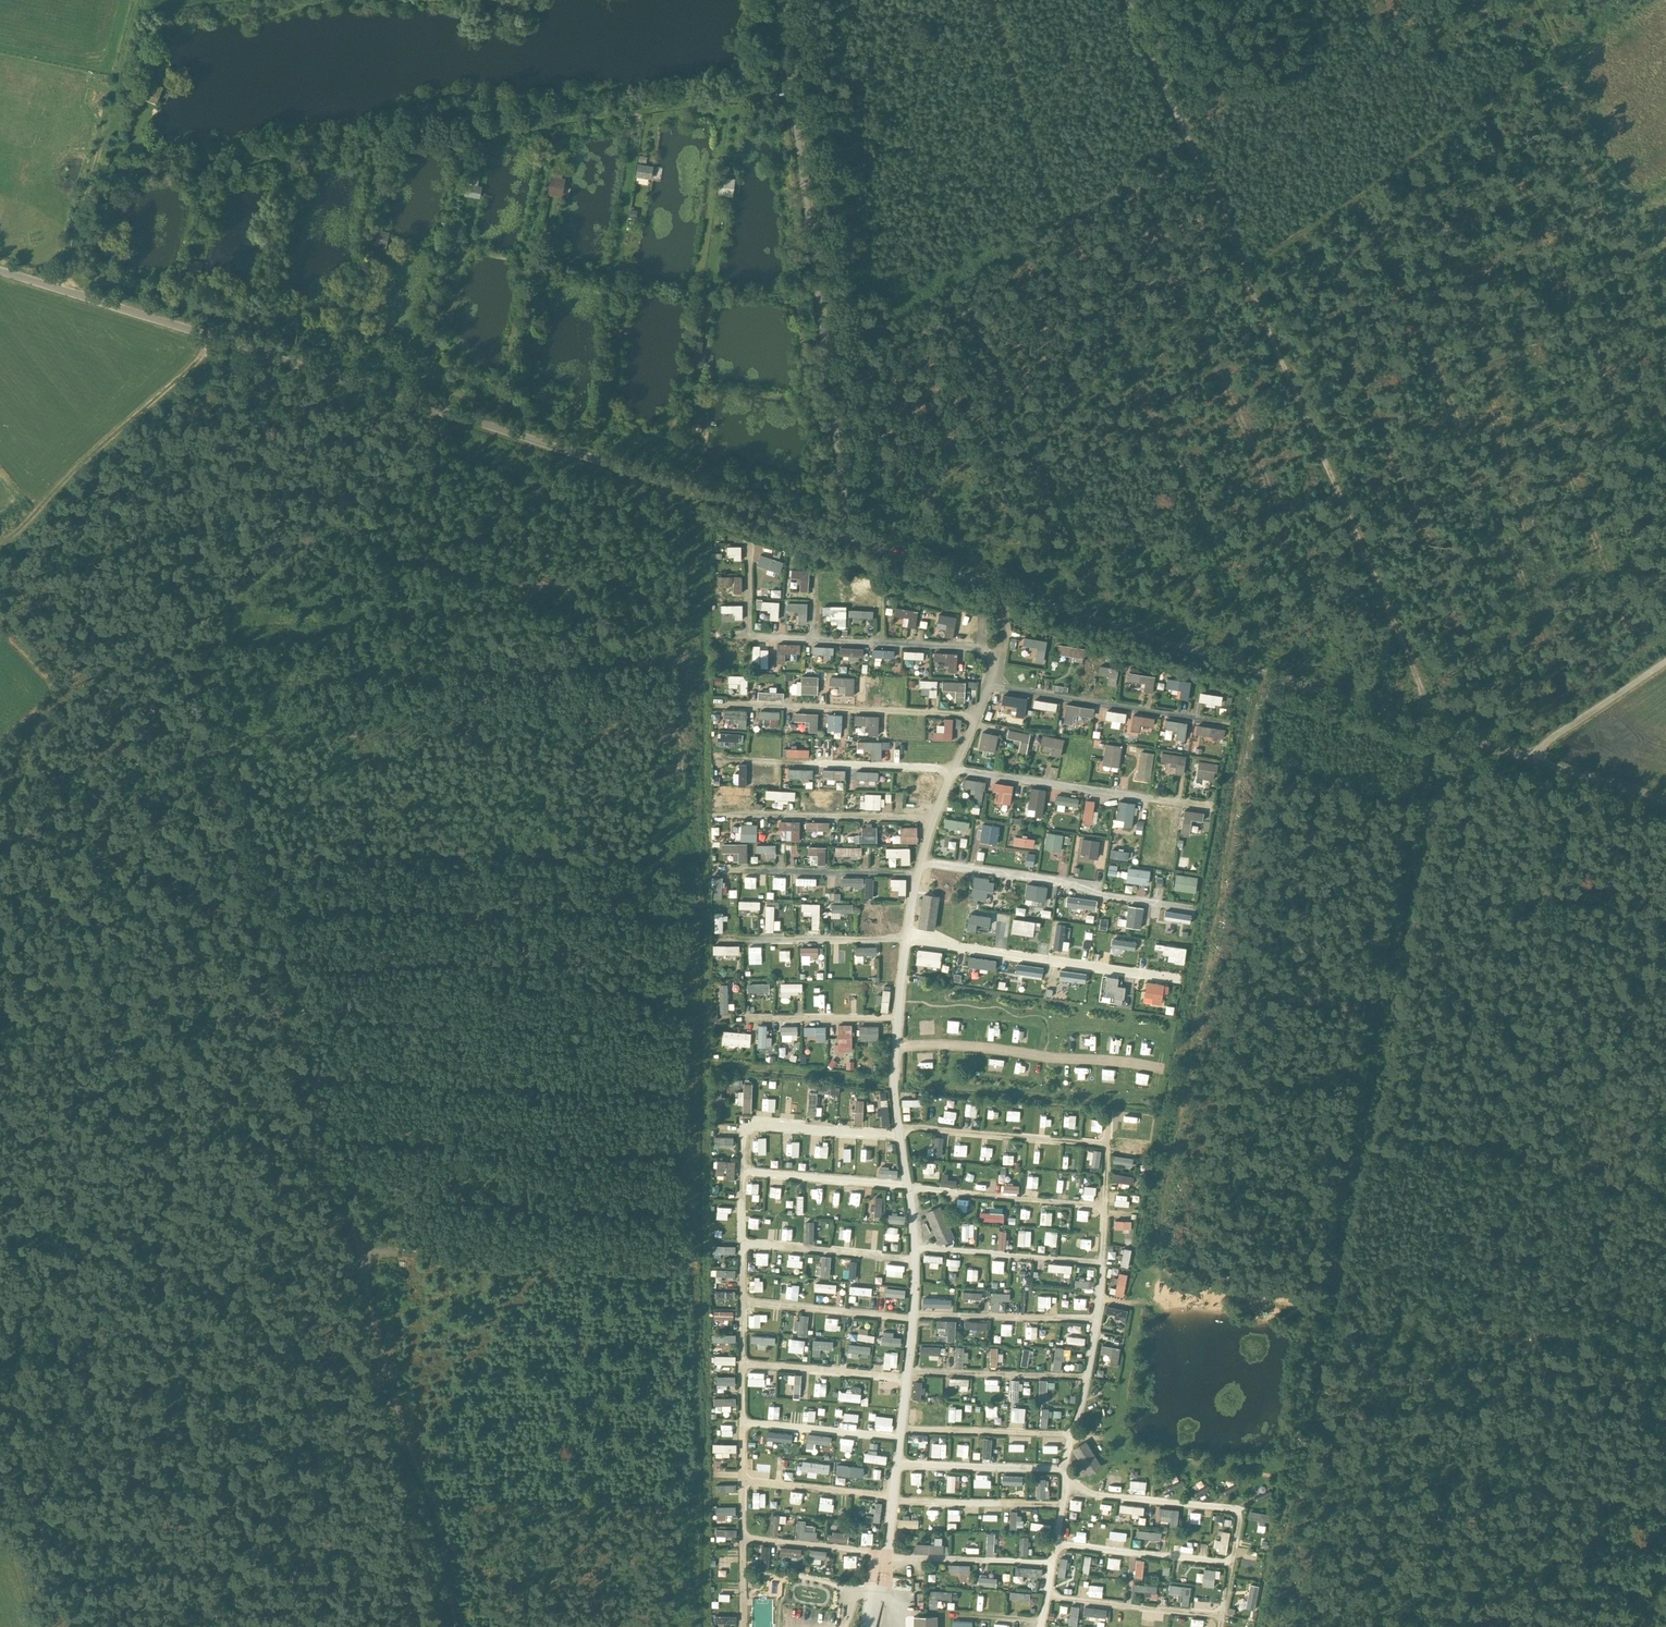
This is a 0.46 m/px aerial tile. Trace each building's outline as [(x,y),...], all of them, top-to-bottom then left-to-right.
[(636,182),(651,185),(654,165),(639,162),(636,182)] [(742,559),(742,545),(727,545),(728,553),(734,553),(735,559),(742,559)] [(764,553),(759,553),(758,565),(769,567),(768,572),(783,573),(785,550),(765,548),(764,553)] [(792,568),(792,576),(800,577),(800,591),(809,591),(810,569),(792,568)] [(721,592),(743,591),(742,574),(720,575),(721,592)] [(852,578),(851,586),(871,587),(871,578),(852,578)] [(779,619),(780,599),(757,599),(757,608),(771,608),(770,618),(779,619)] [(788,601),(788,609),(799,609),(799,622),(807,623),(808,601),(788,601)] [(736,618),(744,617),(743,603),(722,604),(722,611),(735,611),(736,618)] [(838,626),(847,626),(847,605),(823,605),(823,614),(830,614),(830,619),(838,619),(838,626)] [(896,605),(894,614),(897,615),(895,622),(916,627),(920,610),(896,605)] [(852,608),(851,621),(859,621),(860,617),(874,617),(874,609),(852,608)] [(937,635),(954,636),(956,615),(939,614),(937,635)] [(1044,661),(1048,640),(1024,636),(1023,644),(1038,647),(1036,659),(1044,661)] [(754,641),(753,662),(768,663),(768,642),(754,641)] [(778,643),(778,659),(800,659),(800,643),(778,643)] [(825,656),(833,656),(834,645),(814,644),(814,652),(825,653),(825,656)] [(1058,644),(1057,654),(1085,656),(1086,646),(1058,644)] [(864,655),(864,646),(840,646),(840,655),(864,655)] [(895,657),(895,649),(873,648),(873,656),(895,657)] [(905,650),(904,657),(924,658),(924,650),(905,650)] [(950,671),(958,671),(958,651),(934,651),(934,659),(950,660),(950,671)] [(1117,684),(1119,667),(1101,665),(1099,682),(1117,684)] [(1152,704),(1157,676),(1129,671),(1128,679),(1136,680),(1135,688),(1142,689),(1140,702),(1152,704)] [(748,693),(749,674),(729,674),(729,687),(740,687),(740,692),(748,693)] [(793,680),(793,692),(819,693),(819,674),(802,674),(802,681),(793,680)] [(839,685),(839,693),(855,693),(855,676),(831,675),(831,685),(839,685)] [(858,701),(867,702),(867,675),(858,675),(858,701)] [(1189,699),(1192,680),(1168,677),(1166,687),(1181,689),(1179,697),(1189,699)] [(921,679),(921,694),(938,695),(938,679),(921,679)] [(966,699),(966,680),(943,680),(943,698),(966,699)] [(759,691),(759,699),(785,699),(785,691),(759,691)] [(1018,705),(1016,715),(1025,716),(1029,697),(1004,692),(1002,702),(1018,705)] [(1201,692),(1200,701),(1223,703),(1224,694),(1201,692)] [(1035,698),(1034,705),(1056,710),(1058,702),(1035,698)] [(1067,702),(1063,722),(1073,724),(1075,713),(1094,716),(1096,707),(1067,702)] [(747,727),(748,709),(725,709),(725,716),(739,717),(739,727),(747,727)] [(765,725),(780,724),(779,709),(761,710),(761,718),(765,718),(765,725)] [(1107,710),(1107,719),(1112,719),(1112,727),(1120,727),(1120,720),(1126,720),(1126,711),(1107,710)] [(810,720),(810,731),(818,731),(819,712),(796,711),(796,720),(810,720)] [(828,713),(827,733),(842,733),(843,713),(828,713)] [(866,724),(866,733),(879,734),(880,715),(855,714),(855,724),(866,724)] [(1154,731),(1155,716),(1133,714),(1132,729),(1154,731)] [(945,723),(935,723),(935,739),(953,739),(953,717),(945,717),(945,723)] [(1177,729),(1176,738),(1186,739),(1188,721),(1166,719),(1165,728),(1177,729)] [(1197,725),(1197,735),(1226,735),(1226,726),(1197,725)] [(1009,727),(1007,736),(1022,739),(1019,750),(1027,752),(1031,733),(1009,727)] [(995,751),(1000,734),(983,730),(979,747),(995,751)] [(717,732),(717,744),(744,744),(744,732),(717,732)] [(1054,745),(1052,754),(1061,756),(1065,738),(1043,733),(1041,742),(1054,745)] [(1183,750),(1184,739),(1176,738),(1175,749),(1183,750)] [(858,740),(858,748),(874,748),(874,758),(882,758),(882,748),(891,748),(891,740),(858,740)] [(1103,764),(1120,766),(1123,744),(1106,742),(1103,764)] [(1043,752),(1052,753),(1053,745),(1044,744),(1043,752)] [(1129,744),(1127,751),(1137,754),(1139,747),(1129,744)] [(787,756),(810,756),(810,748),(787,747),(787,756)] [(1139,776),(1152,777),(1153,751),(1140,751),(1139,776)] [(1170,761),(1169,771),(1185,772),(1187,754),(1162,752),(1161,760),(1170,761)] [(1216,779),(1217,761),(1198,760),(1197,777),(1216,779)] [(739,763),(739,785),(747,785),(748,763),(739,763)] [(803,780),(813,780),(813,767),(788,767),(788,776),(803,776),(803,780)] [(823,768),(823,778),(846,778),(846,769),(823,768)] [(857,770),(857,778),(878,779),(879,770),(857,770)] [(935,794),(938,776),(925,773),(923,784),(920,783),(918,791),(935,794)] [(779,786),(779,777),(761,777),(761,786),(779,786)] [(969,789),(967,798),(982,801),(986,781),(965,777),(963,787),(969,789)] [(995,781),(993,789),(999,790),(997,799),(1004,800),(1003,807),(1010,808),(1014,784),(995,781)] [(724,795),(753,795),(753,787),(724,786),(724,795)] [(1028,814),(1044,815),(1046,788),(1031,787),(1028,814)] [(796,798),(796,789),(767,789),(766,798),(796,798)] [(810,790),(810,798),(835,799),(835,791),(810,790)] [(881,808),(881,792),(866,792),(865,799),(863,799),(862,807),(881,808)] [(1057,810),(1065,810),(1065,804),(1078,805),(1079,796),(1057,795),(1057,810)] [(1093,823),(1094,800),(1085,799),(1084,823),(1093,823)] [(1118,800),(1116,825),(1133,826),(1136,801),(1118,800)] [(1190,835),(1192,823),(1203,825),(1204,812),(1185,809),(1181,834),(1190,835)] [(945,818),(945,827),(970,829),(971,820),(945,818)] [(800,840),(801,820),(780,820),(780,830),(787,830),(787,839),(800,840)] [(830,830),(830,820),(806,820),(806,829),(830,830)] [(758,840),(758,823),(742,822),(742,831),(736,831),(736,839),(758,840)] [(981,841),(998,843),(1000,825),(983,823),(981,841)] [(901,826),(901,834),(894,834),(894,842),(918,841),(918,825),(901,826)] [(720,846),(721,826),(712,826),(712,846),(720,846)] [(861,842),(878,842),(878,826),(861,826),(861,842)] [(1048,831),(1044,847),(1061,850),(1065,834),(1048,831)] [(1015,836),(1014,845),(1035,846),(1036,837),(1015,836)] [(1097,858),(1101,841),(1083,837),(1080,851),(1090,854),(1090,857),(1097,858)] [(723,842),(723,851),(733,851),(733,861),(748,861),(748,842),(723,842)] [(776,857),(776,843),(757,843),(757,851),(767,851),(767,857),(776,857)] [(809,863),(826,863),(827,846),(809,845),(809,863)] [(836,845),(836,854),(862,854),(862,845),(836,845)] [(911,863),(910,846),(886,847),(887,856),(901,856),(901,863),(911,863)] [(1112,848),(1111,857),(1128,859),(1129,851),(1112,848)] [(1028,852),(1025,863),(1035,866),(1037,854),(1028,852)] [(1171,866),(1173,857),(1164,856),(1162,864),(1171,866)] [(1180,857),(1178,866),(1188,868),(1189,859),(1180,857)] [(1126,880),(1149,884),(1151,870),(1128,866),(1126,880)] [(1197,891),(1199,875),(1176,873),(1175,889),(1197,891)] [(842,875),(842,884),(863,885),(863,876),(842,875)] [(977,905),(979,898),(986,900),(988,888),(993,889),(995,880),(975,875),(969,903),(977,905)] [(714,898),(723,898),(723,876),(714,876),(714,898)] [(866,897),(874,897),(874,877),(866,877),(866,897)] [(907,893),(907,878),(892,877),(892,893),(907,893)] [(1027,883),(1026,898),(1047,900),(1048,885),(1027,883)] [(919,927),(936,928),(939,894),(922,892),(919,927)] [(1069,896),(1068,911),(1078,911),(1078,907),(1096,908),(1097,898),(1069,896)] [(739,907),(760,908),(761,900),(740,900),(739,907)] [(803,914),(813,914),(812,929),(820,929),(820,902),(803,902),(803,914)] [(854,912),(854,903),(832,903),(832,916),(841,916),(841,911),(854,912)] [(877,904),(876,931),(884,931),(885,904),(877,904)] [(1127,918),(1119,917),(1119,925),(1142,927),(1144,906),(1129,904),(1127,918)] [(766,929),(781,929),(781,919),(775,919),(775,905),(766,905),(766,929)] [(1166,909),(1164,918),(1191,923),(1193,915),(1166,909)] [(716,913),(716,931),(724,931),(724,920),(729,920),(729,913),(716,913)] [(968,914),(967,929),(977,929),(977,923),(991,923),(992,915),(968,914)] [(1012,933),(1034,936),(1035,928),(1040,929),(1041,921),(1014,917),(1012,933)] [(1107,930),(1109,919),(1102,918),(1100,929),(1107,930)] [(1069,949),(1069,940),(1065,940),(1066,923),(1056,923),(1055,948),(1069,949)] [(1112,948),(1137,949),(1137,940),(1112,939),(1112,948)] [(1163,953),(1169,954),(1169,962),(1185,963),(1187,946),(1156,943),(1155,948),(1163,949),(1163,953)] [(740,953),(740,944),(714,944),(714,953),(740,953)] [(750,956),(759,956),(759,945),(750,945),(750,956)] [(774,945),(774,955),(782,955),(782,957),(794,956),(794,945),(774,945)] [(801,955),(818,955),(818,946),(801,946),(801,955)] [(829,946),(829,955),(850,955),(850,947),(829,946)] [(856,946),(856,961),(868,961),(868,954),(878,954),(878,946),(856,946)] [(916,963),(941,967),(943,951),(918,947),(916,963)] [(884,961),(894,961),(894,951),(884,950),(884,961)] [(997,968),(997,959),(968,956),(967,966),(997,968)] [(1043,976),(1045,967),(1018,962),(1016,972),(1043,976)] [(1061,969),(1060,979),(1087,981),(1088,971),(1061,969)] [(1119,985),(1119,975),(1103,975),(1102,1002),(1124,1003),(1125,985),(1119,985)] [(812,997),(819,996),(819,990),(831,990),(831,981),(812,982),(812,997)] [(839,981),(839,990),(858,990),(858,982),(839,981)] [(1162,1005),(1164,992),(1169,993),(1171,985),(1147,981),(1143,1001),(1162,1005)] [(770,991),(770,982),(748,983),(748,992),(770,991)] [(803,994),(803,982),(782,982),(782,994),(803,994)] [(721,983),(720,1013),(729,1013),(729,983),(721,983)] [(888,1012),(891,989),(884,989),(881,1011),(888,1012)] [(838,1023),(838,1045),(836,1044),(835,1051),(852,1051),(853,1023),(838,1023)] [(772,1045),(773,1036),(767,1036),(767,1024),(759,1024),(758,1045),(772,1045)] [(798,1040),(798,1025),(782,1025),(782,1039),(798,1040)] [(818,1040),(827,1040),(827,1025),(805,1025),(805,1034),(818,1034),(818,1040)] [(879,1040),(879,1025),(860,1025),(860,1040),(879,1040)] [(1013,1037),(1024,1038),(1026,1028),(1015,1026),(1013,1037)] [(752,1045),(752,1031),(723,1031),(723,1045),(752,1045)] [(1143,1049),(1154,1050),(1155,1041),(1145,1040),(1143,1049)] [(1103,1068),(1103,1079),(1115,1079),(1115,1068),(1103,1068)] [(744,1091),(739,1091),(739,1105),(743,1105),(743,1111),(752,1111),(752,1083),(744,1083),(744,1091)] [(819,1091),(840,1094),(841,1087),(820,1084),(819,1091)] [(770,1097),(771,1086),(756,1086),(755,1107),(762,1107),(762,1097),(770,1097)] [(882,1115),(883,1125),(890,1125),(888,1091),(881,1092),(882,1109),(878,1109),(878,1115),(882,1115)] [(818,1093),(809,1092),(809,1114),(817,1114),(818,1093)] [(713,1093),(712,1113),(722,1113),(723,1093),(713,1093)] [(852,1106),(852,1123),(864,1124),(864,1099),(856,1098),(856,1106),(852,1106)] [(910,1111),(910,1105),(922,1105),(922,1098),(904,1098),(904,1111),(910,1111)] [(955,1107),(956,1100),(948,1099),(947,1106),(955,1107)] [(790,1116),(804,1116),(804,1103),(791,1102),(790,1116)] [(989,1103),(989,1118),(999,1119),(1000,1103),(989,1103)] [(970,1116),(976,1117),(979,1105),(972,1104),(970,1116)] [(941,1121),(955,1124),(958,1112),(944,1109),(941,1121)] [(1008,1118),(1018,1119),(1019,1111),(1008,1110),(1008,1118)] [(1059,1122),(1061,1112),(1049,1110),(1047,1120),(1059,1122)] [(1092,1136),(1094,1114),(1085,1113),(1083,1136),(1092,1136)] [(1076,1128),(1077,1115),(1066,1114),(1064,1126),(1076,1128)] [(1036,1127),(1037,1116),(1025,1115),(1025,1127),(1036,1127)] [(1126,1130),(1125,1138),(1151,1141),(1152,1133),(1126,1130)] [(716,1135),(716,1143),(734,1144),(735,1136),(716,1135)] [(943,1155),(943,1135),(928,1135),(928,1155),(943,1155)] [(767,1154),(768,1137),(759,1136),(759,1154),(767,1154)] [(964,1150),(977,1150),(977,1138),(964,1138),(964,1150)] [(788,1156),(800,1156),(800,1140),(787,1141),(788,1156)] [(853,1165),(862,1165),(862,1148),(872,1148),(872,1140),(853,1140),(853,1165)] [(1002,1141),(989,1140),(989,1154),(1002,1154),(1002,1141)] [(1131,1154),(1132,1148),(1137,1149),(1138,1143),(1116,1140),(1115,1147),(1123,1148),(1122,1152),(1131,1154)] [(1041,1144),(1029,1143),(1028,1157),(1041,1158),(1041,1144)] [(815,1157),(829,1157),(829,1144),(816,1144),(815,1157)] [(1048,1160),(1060,1160),(1061,1146),(1049,1146),(1048,1160)] [(1093,1149),(1093,1166),(1102,1166),(1102,1149),(1093,1149)] [(1015,1163),(1015,1154),(1004,1154),(1004,1163),(1015,1163)] [(1114,1166),(1134,1165),(1134,1156),(1114,1157),(1114,1166)] [(1064,1168),(1076,1169),(1076,1157),(1064,1157),(1064,1168)] [(726,1174),(726,1177),(735,1178),(736,1160),(717,1159),(717,1173),(726,1174)] [(927,1173),(938,1174),(938,1163),(928,1163),(927,1173)] [(879,1176),(898,1177),(898,1168),(880,1168),(879,1176)] [(957,1179),(949,1179),(949,1172),(942,1172),(942,1184),(957,1185),(957,1179)] [(1113,1180),(1134,1184),(1136,1176),(1114,1172),(1113,1180)] [(1026,1186),(1038,1188),(1039,1175),(1028,1174),(1026,1186)] [(748,1192),(760,1193),(760,1183),(748,1182),(748,1192)] [(1004,1183),(1003,1192),(1020,1192),(1020,1184),(1004,1183)] [(1096,1199),(1096,1185),(1085,1185),(1084,1198),(1096,1199)] [(782,1209),(782,1200),(776,1199),(776,1189),(767,1189),(766,1208),(782,1209)] [(849,1204),(861,1205),(861,1193),(849,1192),(849,1204)] [(1116,1194),(1116,1205),(1129,1205),(1129,1194),(1116,1194)] [(841,1214),(842,1195),(835,1195),(835,1202),(829,1201),(828,1213),(841,1214)] [(961,1210),(975,1211),(975,1198),(957,1197),(957,1203),(962,1203),(961,1210)] [(955,1237),(941,1204),(926,1210),(939,1243),(955,1237)] [(1031,1221),(1033,1209),(1022,1208),(1021,1219),(1031,1221)] [(981,1220),(1005,1221),(1005,1211),(981,1211),(981,1220)] [(1052,1224),(1053,1211),(1041,1211),(1041,1224),(1052,1224)] [(888,1214),(888,1222),(906,1222),(906,1214),(888,1214)] [(1097,1226),(1097,1214),(1086,1214),(1086,1226),(1097,1226)] [(779,1217),(776,1238),(785,1240),(788,1218),(779,1217)] [(1115,1228),(1132,1228),(1132,1219),(1115,1219),(1115,1228)] [(815,1242),(815,1220),(806,1220),(806,1242),(815,1242)] [(717,1236),(723,1236),(724,1230),(736,1230),(736,1223),(717,1222),(717,1236)] [(861,1222),(860,1235),(877,1237),(878,1224),(861,1222)] [(963,1238),(975,1238),(975,1222),(963,1222),(963,1238)] [(887,1225),(885,1238),(899,1240),(900,1226),(887,1225)] [(1007,1249),(1007,1230),(999,1229),(999,1248),(1007,1249)] [(1019,1245),(1032,1245),(1032,1229),(1019,1229),(1019,1245)] [(1058,1245),(1058,1231),(1046,1230),(1046,1245),(1058,1245)] [(833,1231),(833,1245),(852,1245),(852,1237),(842,1237),(842,1232),(833,1231)] [(1084,1250),(1097,1251),(1097,1237),(1084,1237),(1084,1250)] [(736,1244),(713,1245),(714,1253),(736,1252),(736,1244)] [(1130,1266),(1131,1248),(1123,1248),(1122,1266),(1130,1266)] [(759,1263),(772,1264),(772,1252),(759,1252),(759,1263)] [(790,1266),(803,1266),(803,1254),(791,1254),(790,1266)] [(942,1267),(942,1254),(925,1254),(925,1261),(930,1261),(930,1266),(942,1267)] [(822,1255),(822,1265),(816,1265),(816,1274),(831,1274),(832,1255),(822,1255)] [(1009,1270),(1009,1258),(995,1258),(995,1270),(1009,1270)] [(847,1277),(856,1278),(858,1260),(849,1259),(847,1277)] [(960,1271),(960,1260),(950,1260),(949,1271),(960,1271)] [(899,1279),(900,1262),(883,1262),(883,1279),(899,1279)] [(1064,1276),(1072,1276),(1072,1263),(1049,1263),(1049,1270),(1064,1270),(1064,1276)] [(723,1281),(723,1275),(736,1276),(736,1268),(718,1268),(718,1281),(723,1281)] [(968,1268),(968,1279),(978,1280),(979,1268),(968,1268)] [(1115,1293),(1123,1295),(1129,1273),(1120,1271),(1115,1293)] [(764,1291),(764,1279),(751,1279),(751,1291),(764,1291)] [(815,1291),(837,1291),(837,1282),(815,1282),(815,1291)] [(857,1301),(857,1294),(873,1294),(873,1285),(850,1285),(850,1301),(857,1301)] [(886,1287),(886,1296),(906,1296),(906,1288),(886,1287)] [(786,1298),(797,1299),(798,1289),(787,1288),(786,1298)] [(1004,1293),(1004,1289),(992,1289),(992,1311),(1007,1311),(1007,1300),(1011,1300),(1011,1293),(1004,1293)] [(963,1290),(963,1296),(982,1299),(983,1292),(963,1290)] [(1070,1299),(1089,1301),(1090,1295),(1071,1292),(1070,1299)] [(1039,1307),(1052,1308),(1052,1295),(1039,1295),(1039,1307)] [(923,1297),(924,1306),(953,1305),(952,1296),(923,1297)] [(1107,1304),(1105,1312),(1119,1315),(1115,1331),(1124,1333),(1129,1309),(1107,1304)] [(734,1319),(734,1310),(714,1309),(714,1318),(734,1319)] [(801,1320),(794,1320),(794,1335),(808,1335),(808,1314),(801,1314),(801,1320)] [(826,1329),(840,1329),(840,1317),(826,1317),(826,1329)] [(956,1340),(956,1319),(937,1319),(937,1326),(948,1326),(948,1339),(956,1340)] [(988,1328),(988,1321),(966,1320),(965,1328),(988,1328)] [(1003,1334),(1016,1334),(1016,1323),(1003,1323),(1003,1334)] [(1081,1332),(1083,1325),(1074,1323),(1073,1330),(1081,1332)] [(1038,1338),(1038,1325),(1027,1325),(1026,1338),(1038,1338)] [(860,1327),(858,1339),(874,1342),(875,1335),(868,1333),(869,1329),(860,1327)] [(902,1345),(902,1336),(894,1335),(894,1332),(883,1331),(882,1343),(902,1345)] [(737,1342),(737,1334),(713,1333),(713,1341),(737,1342)] [(1068,1342),(1086,1344),(1086,1337),(1068,1335),(1068,1342)] [(789,1351),(804,1352),(805,1339),(790,1338),(789,1351)] [(813,1339),(813,1355),(821,1355),(821,1348),(833,1348),(833,1339),(813,1339)] [(848,1356),(859,1357),(859,1352),(871,1353),(871,1345),(849,1343),(848,1356)] [(921,1354),(931,1354),(930,1358),(940,1358),(941,1345),(921,1344),(921,1354)] [(955,1367),(964,1367),(964,1346),(956,1346),(955,1367)] [(1053,1370),(1061,1370),(1063,1346),(1055,1346),(1053,1370)] [(1105,1346),(1105,1352),(1111,1353),(1111,1365),(1120,1365),(1120,1346),(1105,1346)] [(1063,1356),(1070,1357),(1071,1348),(1064,1347),(1063,1356)] [(1033,1356),(1035,1350),(1024,1348),(1021,1364),(1027,1366),(1030,1355),(1033,1356)] [(884,1367),(898,1368),(899,1352),(885,1351),(884,1367)] [(736,1364),(736,1355),(715,1355),(715,1363),(736,1364)] [(763,1385),(764,1371),(749,1371),(749,1385),(763,1385)] [(794,1383),(794,1397),(801,1397),(802,1374),(789,1374),(789,1383),(794,1383)] [(717,1375),(717,1386),(736,1386),(736,1375),(717,1375)] [(819,1397),(819,1386),(825,1386),(825,1377),(810,1377),(810,1397),(819,1397)] [(969,1390),(969,1377),(947,1377),(947,1384),(960,1384),(960,1390),(969,1390)] [(986,1389),(1000,1390),(1001,1378),(986,1378),(986,1389)] [(1020,1400),(1021,1379),(1011,1379),(1010,1400),(1020,1400)] [(913,1398),(920,1399),(923,1381),(916,1380),(913,1398)] [(1055,1386),(1055,1380),(1040,1380),(1039,1400),(1049,1400),(1049,1386),(1055,1386)] [(839,1390),(839,1395),(829,1394),(829,1398),(860,1402),(861,1393),(839,1390)] [(1026,1421),(1026,1406),(1012,1406),(1012,1421),(1026,1421)] [(807,1418),(808,1407),(797,1407),(796,1418),(807,1418)] [(949,1407),(949,1420),(963,1420),(963,1407),(949,1407)] [(1049,1407),(1041,1407),(1041,1426),(1048,1426),(1049,1407)] [(913,1412),(912,1421),(924,1421),(924,1413),(913,1412)] [(723,1423),(722,1435),(734,1435),(734,1423),(723,1423)] [(769,1429),(767,1438),(792,1442),(794,1433),(769,1429)] [(814,1448),(814,1443),(832,1444),(832,1434),(807,1433),(807,1448),(814,1448)] [(920,1441),(920,1446),(927,1447),(929,1435),(910,1433),(909,1439),(920,1441)] [(849,1461),(857,1461),(857,1437),(849,1437),(849,1445),(841,1445),(841,1454),(849,1454),(849,1461)] [(983,1457),(992,1457),(992,1437),(983,1437),(983,1457)] [(1070,1451),(1086,1474),(1102,1463),(1086,1440),(1070,1451)] [(877,1454),(878,1442),(871,1442),(870,1451),(865,1450),(864,1460),(887,1462),(888,1455),(877,1454)] [(727,1451),(737,1451),(737,1443),(714,1443),(714,1451),(727,1451)] [(932,1443),(932,1456),(947,1456),(947,1443),(932,1443)] [(970,1457),(970,1444),(957,1443),(957,1456),(970,1457)] [(1011,1459),(1011,1446),(999,1446),(999,1459),(1011,1459)] [(768,1462),(768,1453),(749,1453),(748,1462),(768,1462)] [(830,1473),(831,1463),(803,1459),(801,1469),(808,1470),(808,1475),(817,1477),(818,1471),(830,1473)] [(714,1464),(715,1475),(724,1474),(724,1464),(714,1464)] [(864,1475),(864,1465),(837,1465),(837,1474),(864,1475)] [(786,1471),(785,1479),(794,1479),(794,1471),(786,1471)] [(907,1483),(918,1483),(918,1478),(931,1479),(931,1472),(907,1471),(907,1483)] [(1123,1488),(1126,1473),(1119,1472),(1117,1487),(1123,1488)] [(982,1494),(990,1495),(991,1473),(982,1473),(982,1494)] [(955,1486),(961,1486),(961,1474),(948,1474),(948,1491),(955,1491),(955,1486)] [(1003,1474),(1003,1483),(1024,1483),(1024,1475),(1003,1474)] [(1050,1498),(1050,1478),(1037,1478),(1037,1497),(1050,1498)] [(715,1495),(737,1495),(737,1484),(715,1483),(715,1495)] [(1127,1492),(1144,1495),(1145,1488),(1128,1485),(1127,1492)] [(1073,1497),(1072,1504),(1091,1507),(1092,1500),(1073,1497)] [(750,1498),(750,1505),(771,1506),(771,1498),(750,1498)] [(881,1522),(882,1502),(876,1501),(876,1512),(860,1511),(860,1521),(881,1522)] [(1111,1515),(1112,1504),(1101,1503),(1100,1514),(1111,1515)] [(1122,1503),(1120,1510),(1144,1514),(1145,1507),(1122,1503)] [(717,1506),(717,1521),(727,1520),(727,1514),(737,1514),(737,1505),(717,1506)] [(1179,1532),(1181,1509),(1160,1507),(1159,1519),(1171,1520),(1170,1529),(1167,1529),(1166,1536),(1174,1537),(1173,1542),(1198,1544),(1199,1534),(1179,1532)] [(962,1519),(961,1508),(949,1509),(949,1520),(962,1519)] [(938,1509),(925,1509),(925,1526),(937,1526),(938,1509)] [(1022,1527),(1022,1510),(1010,1510),(1010,1527),(1022,1527)] [(1265,1532),(1266,1520),(1272,1521),(1273,1514),(1251,1510),(1250,1518),(1260,1519),(1258,1531),(1265,1532)] [(1191,1511),(1190,1522),(1201,1523),(1202,1512),(1191,1511)] [(786,1522),(786,1515),(771,1514),(771,1534),(779,1534),(779,1522),(786,1522)] [(899,1526),(919,1526),(919,1518),(899,1518),(899,1526)] [(817,1538),(818,1530),(806,1529),(806,1519),(797,1519),(797,1538),(817,1538)] [(1050,1531),(1051,1523),(1032,1521),(1031,1528),(1050,1531)] [(716,1540),(727,1540),(727,1535),(738,1535),(738,1528),(716,1527),(716,1540)] [(861,1540),(872,1540),(872,1530),(862,1530),(861,1540)] [(1217,1539),(1215,1552),(1227,1554),(1231,1531),(1223,1530),(1222,1539),(1217,1539)] [(850,1533),(829,1531),(828,1540),(849,1542),(850,1533)] [(995,1554),(995,1532),(988,1532),(987,1554),(995,1554)] [(935,1536),(935,1543),(915,1543),(915,1551),(943,1552),(944,1537),(935,1536)] [(968,1552),(979,1552),(979,1542),(968,1542),(968,1552)] [(761,1566),(770,1567),(771,1545),(762,1545),(761,1566)] [(781,1556),(802,1556),(802,1547),(781,1547),(781,1556)] [(821,1563),(822,1557),(827,1557),(827,1549),(813,1549),(812,1563),(821,1563)] [(1244,1553),(1242,1565),(1255,1567),(1257,1555),(1244,1553)] [(1082,1571),(1088,1573),(1093,1555),(1086,1554),(1082,1571)] [(720,1556),(720,1569),(731,1569),(731,1556),(720,1556)] [(1065,1577),(1068,1558),(1061,1557),(1058,1576),(1065,1577)] [(1108,1567),(1120,1569),(1121,1558),(1109,1557),(1108,1567)] [(1136,1559),(1135,1577),(1144,1577),(1145,1559),(1136,1559)] [(971,1572),(971,1564),(949,1564),(949,1572),(971,1572)] [(1017,1580),(1023,1580),(1023,1575),(1043,1576),(1043,1567),(1017,1566),(1017,1580)] [(1203,1585),(1214,1586),(1215,1577),(1220,1577),(1221,1569),(1206,1568),(1205,1573),(1198,1572),(1197,1580),(1204,1581),(1203,1585)] [(979,1586),(998,1586),(998,1577),(979,1576),(979,1586)] [(1152,1598),(1158,1599),(1158,1584),(1134,1583),(1133,1590),(1152,1591),(1152,1598)] [(1251,1583),(1245,1607),(1255,1609),(1260,1585),(1251,1583)] [(1170,1593),(1183,1593),(1182,1604),(1190,1604),(1191,1586),(1170,1585),(1170,1593)] [(721,1599),(732,1598),(731,1588),(720,1588),(721,1599)] [(1195,1600),(1206,1599),(1206,1597),(1217,1597),(1217,1588),(1195,1589),(1195,1600)] [(939,1608),(939,1598),(952,1599),(952,1590),(931,1590),(930,1608),(939,1608)] [(1031,1600),(1032,1593),(1012,1590),(1011,1598),(1031,1600)] [(978,1609),(990,1609),(991,1598),(978,1598),(978,1609)] [(752,1610),(764,1611),(764,1615),(772,1616),(772,1602),(752,1602),(752,1610)] [(1070,1625),(1078,1625),(1080,1606),(1071,1605),(1070,1625)] [(1084,1614),(1107,1618),(1108,1609),(1085,1605),(1084,1614)] [(937,1616),(914,1616),(914,1626),(937,1626),(937,1616)] [(1206,1619),(1194,1618),(1193,1626),(1205,1626),(1206,1619)]
